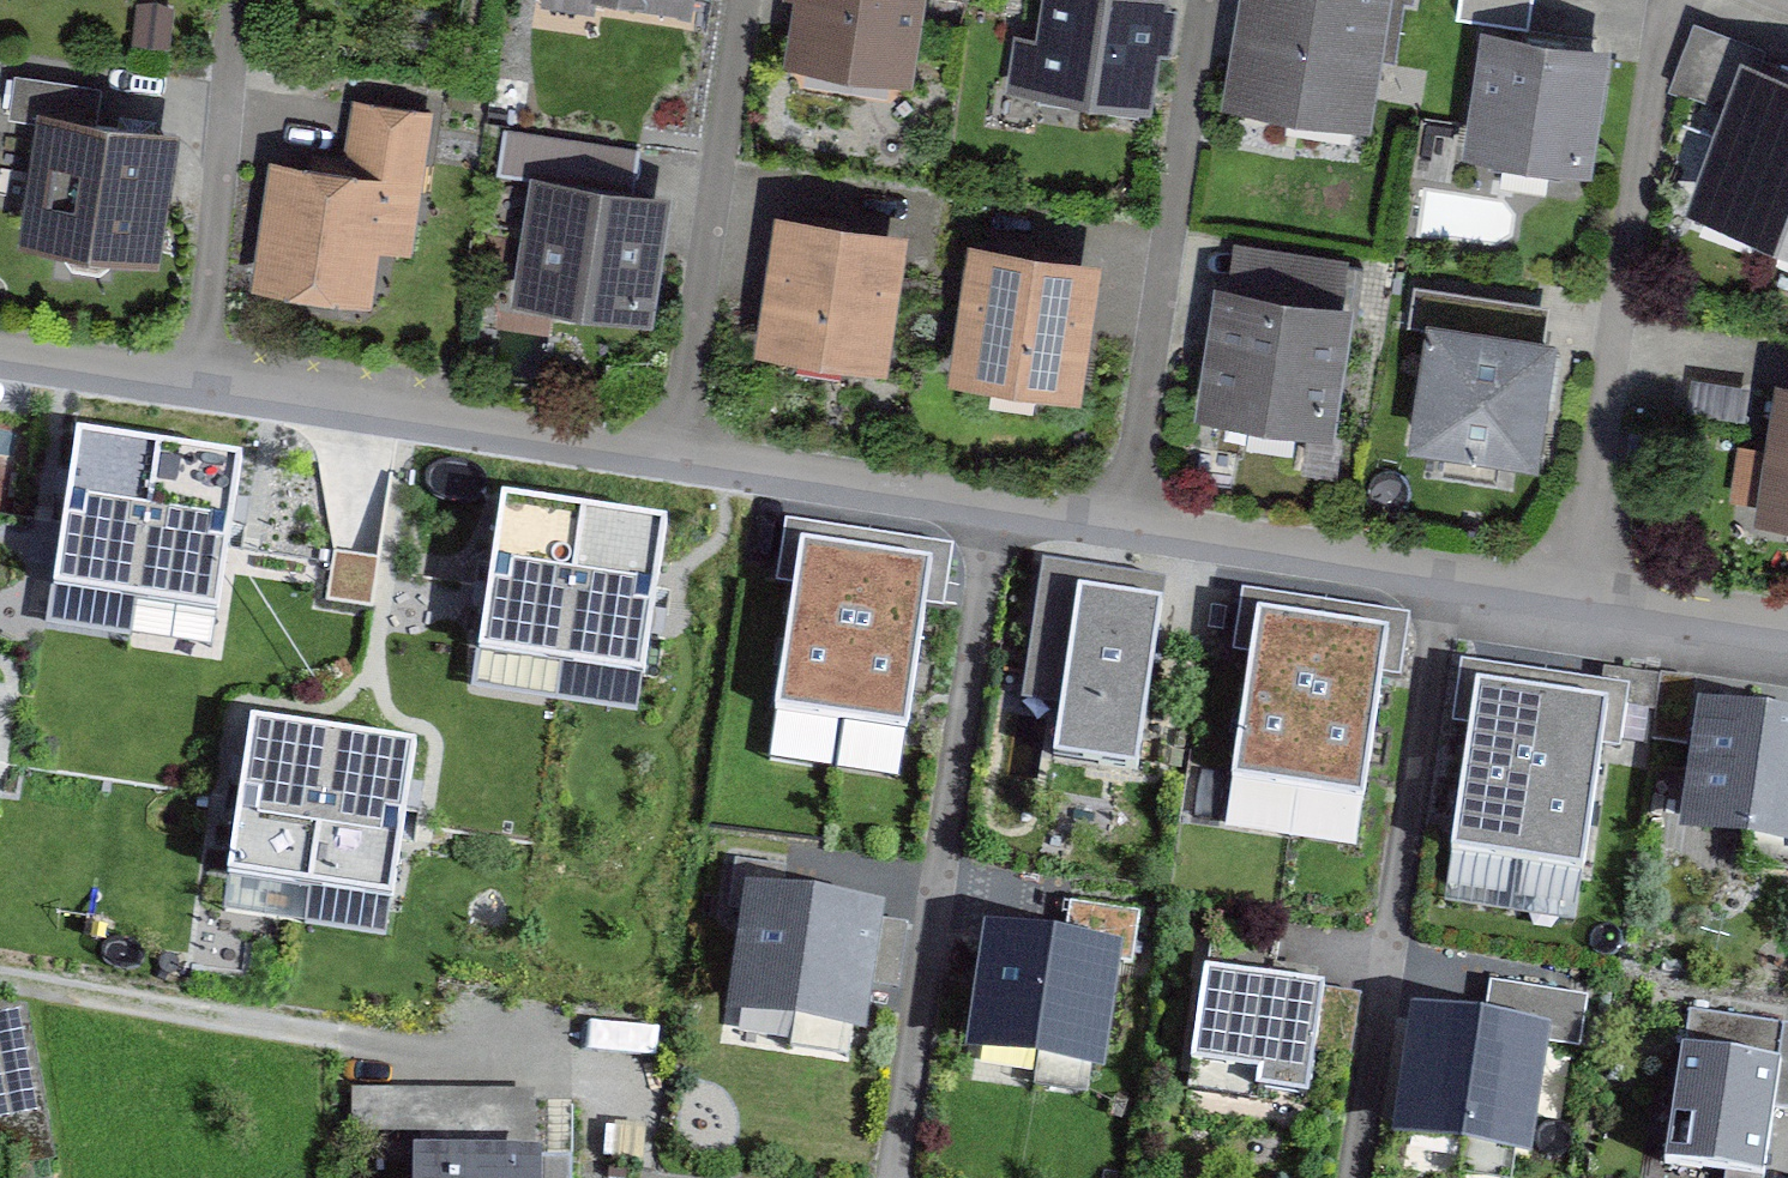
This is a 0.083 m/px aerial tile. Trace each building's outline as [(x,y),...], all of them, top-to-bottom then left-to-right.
[(549,9),(694,27),(697,0),(551,0),(549,9)] [(789,67),(916,83),(926,0),(797,0),(789,67)] [(1026,103),(1151,120),(1167,0),(1040,0),(1026,103)] [(1225,121),(1377,144),(1398,0),(1243,0),(1225,121)] [(1672,73),(1715,93),(1745,29),(1703,9),(1672,73)] [(1616,47),(1488,31),(1472,159),(1600,175),(1616,47)] [(1787,235),(1787,75),(1748,60),(1692,210),(1784,245),(1787,235)] [(349,172),(270,161),(251,295),(373,313),(382,252),(413,257),(434,114),(359,103),(349,172)] [(159,264),(177,127),(47,110),(29,247),(159,264)] [(674,195),(535,176),(518,305),(656,324),(674,195)] [(915,234),(794,216),(773,356),(894,374),(915,234)] [(1099,265),(979,246),(958,376),(1078,395),(1099,265)] [(1362,312),(1219,289),(1198,419),(1341,442),(1362,312)] [(1566,334),(1437,316),(1419,444),(1547,462),(1566,334)] [(1780,385),(1757,523),(1787,528),(1787,386),(1780,385)] [(135,603),(159,449),(77,436),(54,591),(135,603)] [(240,461),(159,449),(135,603),(217,616),(240,461)] [(558,665),(582,513),(503,501),(479,653),(558,665)] [(582,513),(558,665),(642,678),(664,525),(582,513)] [(841,725),(871,535),(784,521),(774,584),(793,587),(773,714),(841,725)] [(954,547),(871,535),(841,725),(906,734),(925,608),(944,611),(954,547)] [(1054,757),(1132,771),(1166,585),(1046,564),(1021,698),(1063,705),(1054,757)] [(1303,793),(1329,603),(1244,591),(1236,654),(1251,656),(1233,784),(1303,793)] [(1411,614),(1329,603),(1303,793),(1363,801),(1380,677),(1403,680),(1411,614)] [(1547,676),(1461,663),(1452,725),(1469,727),(1450,855),(1519,865),(1547,676)] [(1605,668),(1603,685),(1630,689),(1627,708),(1656,712),(1661,675),(1605,668)] [(1697,680),(1661,675),(1656,712),(1653,741),(1689,746),(1697,680)] [(1603,685),(1547,676),(1519,865),(1581,874),(1601,746),(1621,749),(1627,708),(1630,689),(1603,685)] [(1700,706),(1681,836),(1787,851),(1787,719),(1700,706)] [(306,888),(330,735),(253,724),(229,876),(306,888)] [(416,748),(330,735),(306,888),(392,901),(416,748)] [(726,1018),(866,1037),(884,908),(745,888),(726,1018)] [(1140,915),(1071,905),(1066,940),(984,929),(966,1059),(1107,1078),(1123,963),(1134,964),(1140,915)] [(1324,990),(1204,972),(1191,1062),(1261,1073),(1258,1093),(1307,1100),(1324,990)] [(1549,1035),(1410,1013),(1390,1141),(1529,1162),(1549,1035)] [(1687,1060),(1671,1175),(1692,1177),(1773,1177),(1787,1074),(1687,1060)] [(546,1163),(416,1160),(416,1177),(545,1177),(546,1163)]
